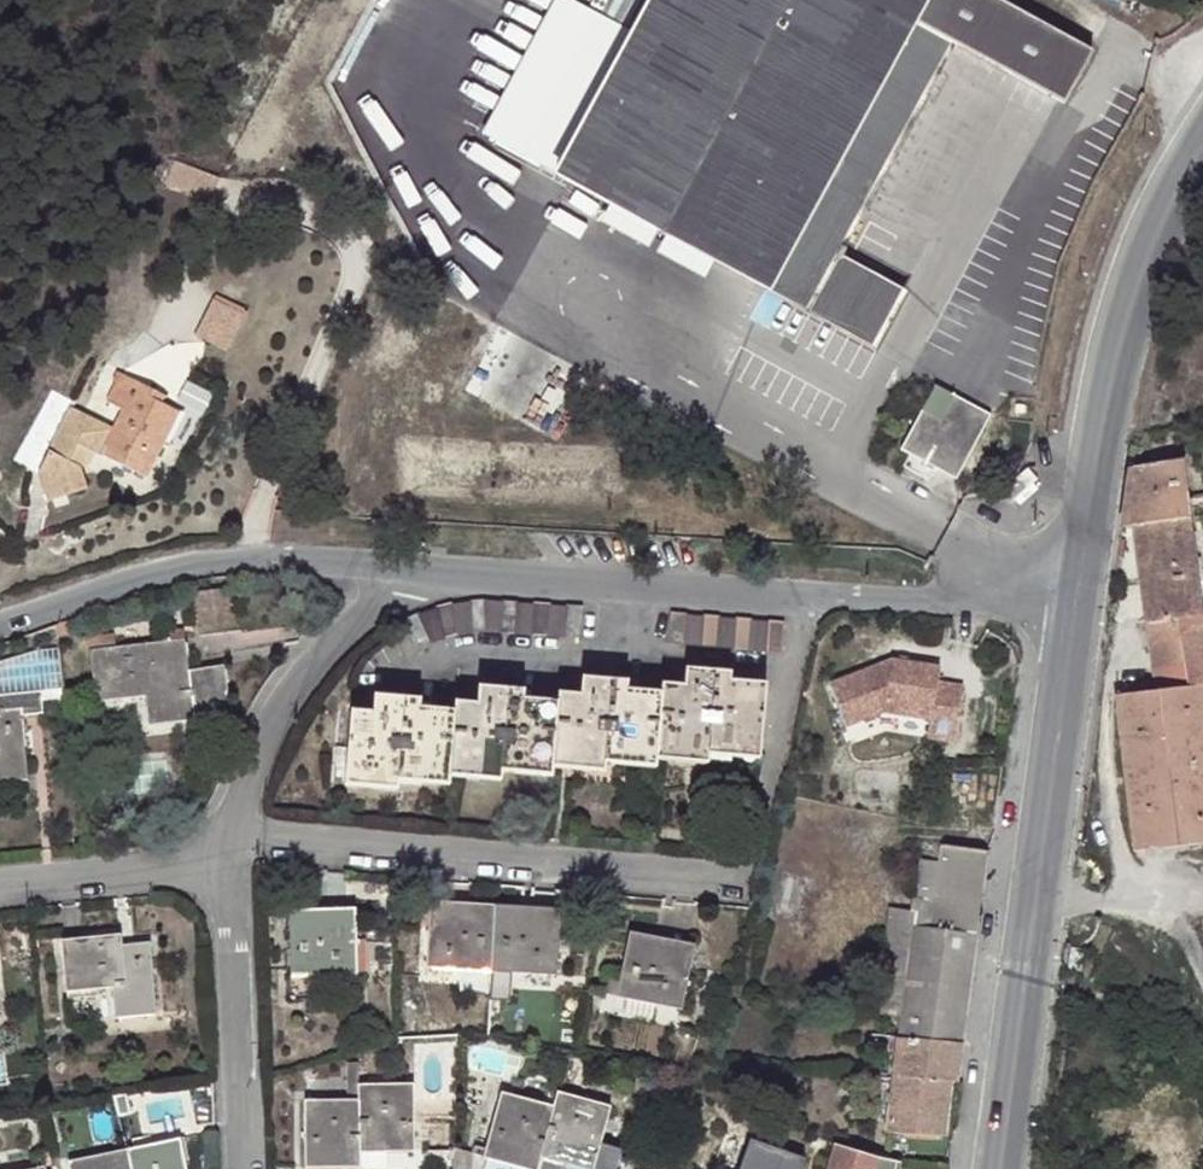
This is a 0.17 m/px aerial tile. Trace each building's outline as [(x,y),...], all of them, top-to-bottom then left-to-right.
[(563,183),(562,186),(744,285),(874,357),(908,301),(889,292),(842,268),(862,234),(872,217),(957,52),(1057,107),(1077,114),(1103,68),(976,0),(633,0),(617,28),(639,44),(563,183)] [(589,16),(514,157),(563,183),(639,44),(617,28),(589,16)] [(172,163),(153,173),(165,179),(172,163)] [(243,316),(210,299),(191,336),(224,353),(243,316)] [(160,403),(165,393),(132,377),(116,405),(129,411),(118,433),(74,413),(43,471),(58,506),(99,490),(93,475),(95,473),(76,463),(85,450),(101,461),(150,481),(186,414),(174,408),(160,403)] [(955,492),(994,420),(938,388),(899,459),(955,492)] [(178,400),(165,393),(160,403),(174,408),(178,400)] [(76,463),(95,473),(101,461),(85,450),(76,463)] [(1137,464),(1130,465),(1121,527),(1134,527),(1155,691),(1114,697),(1135,853),(1202,845),(1202,585),(1184,461),(1137,464)] [(560,627),(568,599),(487,590),(403,610),(411,641),(474,621),(485,620),(560,627)] [(679,612),(655,610),(653,636),(675,641),(679,612)] [(775,647),(780,622),(696,614),(695,641),(775,647)] [(162,631),(163,642),(187,639),(186,628),(162,631)] [(67,647),(79,645),(77,631),(65,633),(67,647)] [(89,636),(91,650),(118,647),(116,633),(89,636)] [(190,669),(187,639),(163,642),(118,647),(91,650),(95,701),(143,696),(148,725),(196,720),(190,669)] [(61,644),(33,648),(0,658),(0,692),(45,688),(49,697),(66,696),(61,644)] [(890,660),(828,683),(844,726),(883,711),(929,718),(926,738),(954,742),(963,687),(938,683),(941,668),(890,660)] [(227,665),(190,669),(196,720),(222,717),(231,700),(227,665)] [(711,742),(765,743),(770,682),(723,680),(724,668),(697,687),(669,685),(668,694),(632,691),(631,679),(610,678),(608,691),(572,690),(572,699),(526,697),(524,687),(500,687),(496,705),(463,702),(463,710),(416,708),(415,699),(391,697),(389,712),(359,710),(351,780),(410,786),(411,778),(454,781),(454,774),(508,778),(509,768),(555,773),(555,766),(607,767),(607,759),(659,763),(660,753),(709,755),(711,742)] [(49,697),(45,688),(0,692),(0,785),(30,782),(26,723),(27,708),(48,703),(49,697)] [(975,937),(980,938),(992,855),(944,849),(942,864),(924,861),(918,907),(921,907),(935,909),(933,930),(975,937)] [(416,972),(487,978),(495,907),(423,902),(416,972)] [(495,907),(487,978),(549,983),(558,912),(495,907)] [(948,1086),(953,1087),(975,937),(933,930),(935,909),(921,907),(918,915),(906,913),(891,1012),(906,1012),(902,1034),(898,1033),(893,1077),(895,1077),(948,1086)] [(358,977),(356,913),(287,917),(290,980),(358,977)] [(685,1012),(693,944),(627,935),(618,1007),(685,1012)] [(146,1018),(137,947),(111,949),(110,936),(46,943),(53,995),(97,991),(100,1021),(146,1018)] [(347,1093),(360,1093),(359,1073),(359,1051),(346,1052),(347,1093)] [(359,1073),(360,1093),(362,1149),(417,1146),(414,1073),(359,1073)] [(588,1077),(574,1073),(569,1092),(583,1096),(588,1077)] [(895,1077),(893,1077),(886,1130),(940,1138),(948,1086),(895,1077)] [(670,1095),(649,1091),(646,1105),(667,1109),(670,1095)] [(360,1093),(347,1093),(300,1094),(303,1168),(356,1168),(363,1168),(362,1149),(360,1093)] [(555,1116),(542,1168),(548,1168),(601,1168),(616,1112),(559,1100),(555,1116)] [(555,1116),(498,1103),(485,1168),(542,1168),(555,1116)] [(797,1152),(742,1136),(732,1168),(792,1168),(797,1152)] [(135,1168),(191,1168),(186,1143),(131,1155),(135,1168)] [(908,1165),(837,1147),(832,1168),(907,1168),(908,1165)] [(77,1168),(135,1168),(131,1155),(77,1166),(77,1168)] [(450,1157),(450,1168),(471,1168),(471,1164),(450,1157)]
